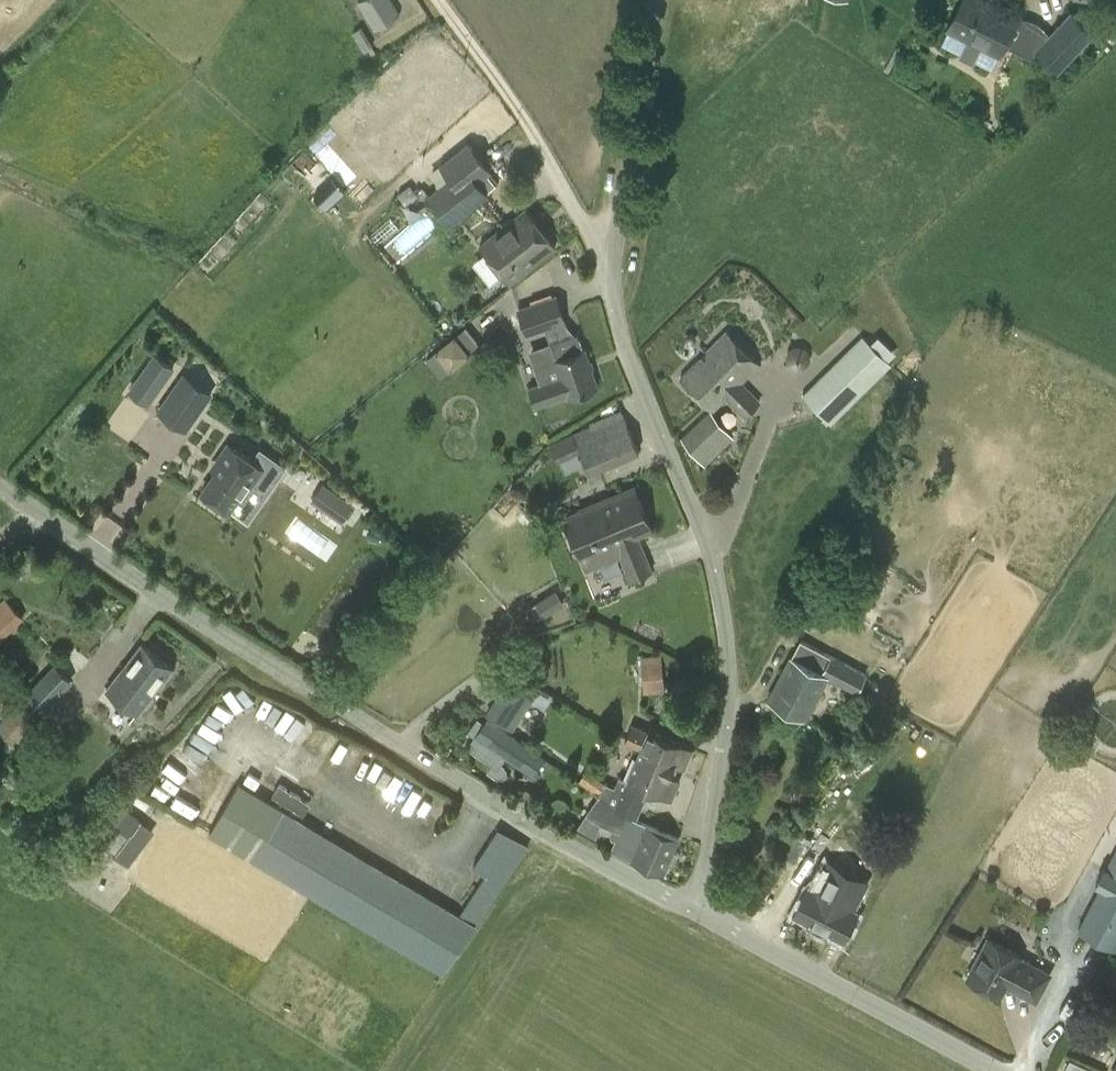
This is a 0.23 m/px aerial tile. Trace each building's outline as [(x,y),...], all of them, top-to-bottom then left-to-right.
[(364,9),(351,17),(358,28),(371,20),(376,28),(399,13),(391,0),(359,0),(364,9)] [(949,27),(1000,52),(1001,52),(1005,44),(1019,15),(1020,14),(1006,7),(1001,17),(979,6),(981,0),(962,0),(949,27)] [(1034,48),(1037,51),(1058,73),(1095,33),(1072,11),(1049,33),(1034,48)] [(372,46),(365,50),(368,54),(369,57),(376,52),(372,46)] [(450,178),(428,196),(442,214),(465,197),(472,206),(488,194),(478,181),(491,170),(469,143),(440,165),(450,178)] [(479,245),(508,282),(555,246),(526,208),(479,245)] [(555,360),(560,375),(528,385),(536,406),(567,396),(568,397),(597,387),(585,350),(583,350),(577,332),(568,336),(563,322),(565,321),(556,294),(554,295),(551,288),(530,295),(533,302),(519,307),(528,333),(545,327),(556,360),(555,360)] [(465,328),(427,358),(441,376),(479,345),(465,328)] [(762,399),(743,380),(759,364),(726,331),(681,377),(714,410),(725,398),(744,417),(762,399)] [(893,364),(862,334),(855,341),(860,348),(849,359),(844,353),(802,394),(832,424),(893,364)] [(153,351),(127,390),(149,405),(175,366),(153,351)] [(158,411),(187,431),(215,390),(185,370),(158,411)] [(735,439),(709,409),(681,437),(705,466),(735,439)] [(621,414),(573,434),(590,472),(638,452),(621,414)] [(222,464),(203,491),(229,510),(240,494),(245,497),(265,469),(229,444),(217,461),(222,464)] [(322,483),(310,500),(340,521),(352,504),(322,483)] [(654,570),(639,534),(651,529),(634,486),(580,508),(564,514),(586,570),(620,556),(630,579),(654,570)] [(540,600),(537,602),(544,615),(549,612),(565,602),(558,590),(540,600)] [(0,601),(0,642),(25,619),(4,597),(0,601)] [(800,639),(791,656),(768,699),(805,719),(828,676),(858,692),(868,673),(800,639)] [(173,667),(142,643),(107,688),(138,712),(173,667)] [(645,693),(665,691),(661,654),(642,656),(645,693)] [(74,680),(56,663),(0,722),(0,729),(14,742),(74,680)] [(512,730),(534,698),(507,681),(486,713),(512,730)] [(468,731),(475,736),(467,747),(492,765),(488,771),(498,777),(501,778),(505,776),(507,773),(507,770),(505,767),(506,765),(503,763),(506,758),(532,776),(546,756),(488,716),(484,722),(477,717),(468,731)] [(625,742),(641,749),(628,780),(619,777),(615,787),(605,782),(599,795),(601,796),(617,811),(626,815),(627,814),(637,818),(649,790),(671,799),(679,779),(669,775),(674,763),(684,767),(692,749),(633,723),(625,742)] [(209,833),(443,973),(476,925),(476,926),(529,846),(512,834),(459,914),(238,782),(209,833)] [(679,839),(626,816),(626,815),(617,811),(601,796),(599,795),(586,813),(612,827),(610,832),(612,838),(616,840),(611,851),(664,873),(679,839)] [(125,808),(113,824),(129,836),(141,819),(125,808)] [(785,857),(795,862),(807,840),(797,835),(785,857)] [(1115,946),(1115,857),(1108,871),(1103,868),(1096,883),(1100,886),(1078,929),(1115,948),(1115,946)] [(849,896),(851,892),(856,881),(834,870),(829,881),(817,875),(796,915),(842,939),(861,902),(849,896)] [(1053,972),(1021,955),(1022,954),(990,937),(968,978),(1000,995),(1005,985),(1037,1002),(1053,972)] [(1096,1067),(1068,1058),(1064,1070),(1095,1070),(1096,1067)]
